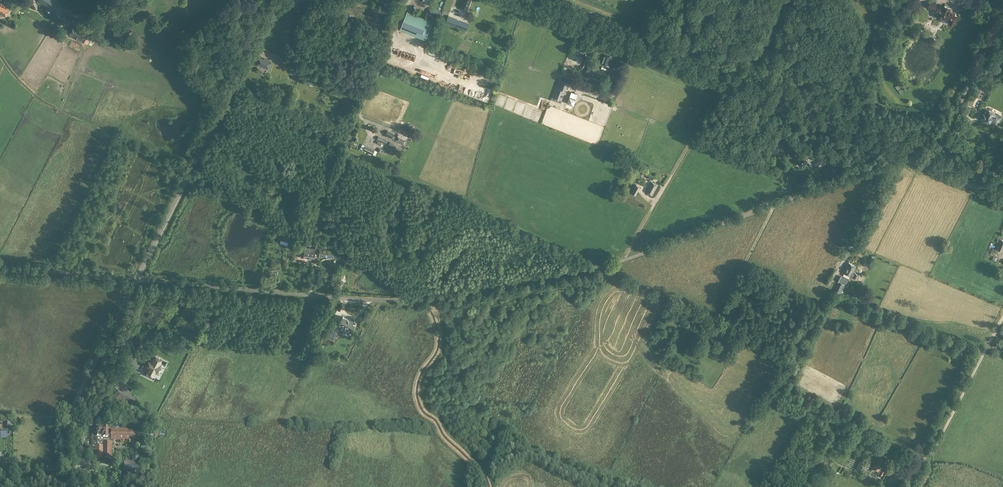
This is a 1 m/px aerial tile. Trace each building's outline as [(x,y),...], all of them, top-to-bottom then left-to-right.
[(59,16),(64,7),(53,0),(39,0),(38,2),(59,16)] [(460,9),(466,12),(467,9),(471,0),(464,0),(460,9)] [(950,12),(950,11),(948,10),(949,7),(945,5),(944,8),(931,2),(928,8),(935,11),(935,12),(939,13),(937,17),(938,19),(940,20),(941,19),(942,19),(942,18),(949,21),(948,22),(953,24),(957,16),(954,15),(954,13),(950,12)] [(4,6),(0,3),(0,13),(5,16),(9,10),(4,6)] [(439,18),(442,11),(432,8),(429,14),(439,18)] [(401,30),(427,39),(434,20),(408,10),(401,30)] [(457,19),(454,26),(463,30),(466,23),(457,19)] [(83,42),(88,32),(74,25),(69,34),(83,42)] [(612,57),(604,54),(600,63),(609,66),(610,63),(613,64),(612,67),(616,68),(619,61),(612,58),(612,57)] [(267,69),(270,60),(265,58),(264,59),(260,57),(258,64),(262,66),(261,67),(267,69)] [(290,72),(296,74),(300,63),(294,61),(290,72)] [(592,75),(602,79),(605,70),(589,65),(585,75),(591,77),(592,75)] [(552,100),(561,103),(569,81),(560,78),(552,100)] [(571,92),(570,96),(569,96),(567,102),(573,105),(577,94),(571,92)] [(984,119),(983,119),(990,123),(991,122),(992,122),(993,122),(994,121),(995,120),(996,121),(995,121),(998,123),(999,122),(1001,123),(1002,120),(1002,119),(1002,118),(1002,115),(1002,114),(994,109),(993,112),(989,110),(988,111),(987,111),(987,112),(986,111),(984,114),(982,118),(984,119)] [(392,135),(393,133),(388,131),(386,135),(396,140),(396,141),(403,145),(406,139),(398,135),(397,137),(392,135)] [(363,150),(372,154),(374,150),(365,146),(363,150)] [(792,155),(797,161),(797,162),(798,162),(797,163),(799,166),(800,165),(800,166),(807,160),(804,156),(801,158),(796,151),(792,155)] [(815,164),(818,168),(825,163),(821,158),(815,164)] [(658,185),(651,182),(646,192),(652,195),(658,185)] [(640,187),(636,185),(631,193),(636,195),(640,187)] [(304,247),(301,247),(300,257),(314,258),(315,248),(311,248),(310,252),(309,252),(309,249),(304,249),(304,247)] [(321,247),(320,255),(332,256),(333,249),(321,247)] [(853,272),(856,267),(849,263),(844,273),(857,279),(859,275),(855,273),(855,274),(853,272)] [(837,280),(840,281),(839,282),(845,285),(848,280),(842,277),(839,275),(837,280)] [(353,321),(343,317),(340,324),(342,325),(341,328),(351,333),(355,326),(351,324),(353,321)] [(334,340),(339,330),(335,328),(338,322),(333,320),(326,336),(334,340)] [(723,331),(717,328),(714,336),(719,338),(723,331)] [(712,353),(716,345),(707,340),(702,347),(712,353)] [(148,360),(145,365),(147,366),(147,368),(148,369),(146,373),(147,373),(146,375),(151,378),(154,372),(156,373),(158,371),(159,371),(161,367),(160,367),(161,364),(160,364),(162,359),(155,356),(152,360),(151,359),(150,361),(148,360)] [(117,388),(124,381),(118,376),(112,383),(117,388)] [(133,404),(117,390),(112,397),(127,410),(133,404)] [(133,410),(136,415),(142,410),(139,406),(133,410)] [(112,459),(112,446),(114,446),(114,440),(139,441),(139,429),(111,428),(111,429),(93,429),(93,447),(95,447),(95,458),(112,459)] [(883,464),(884,463),(883,462),(884,459),(879,456),(877,460),(876,459),(872,467),(879,471),(878,473),(882,475),(887,466),(883,464)] [(856,467),(863,471),(868,460),(862,457),(856,467)] [(138,472),(138,461),(124,461),(124,471),(138,472)] [(915,478),(909,475),(904,485),(907,486),(910,486),(915,478)]
